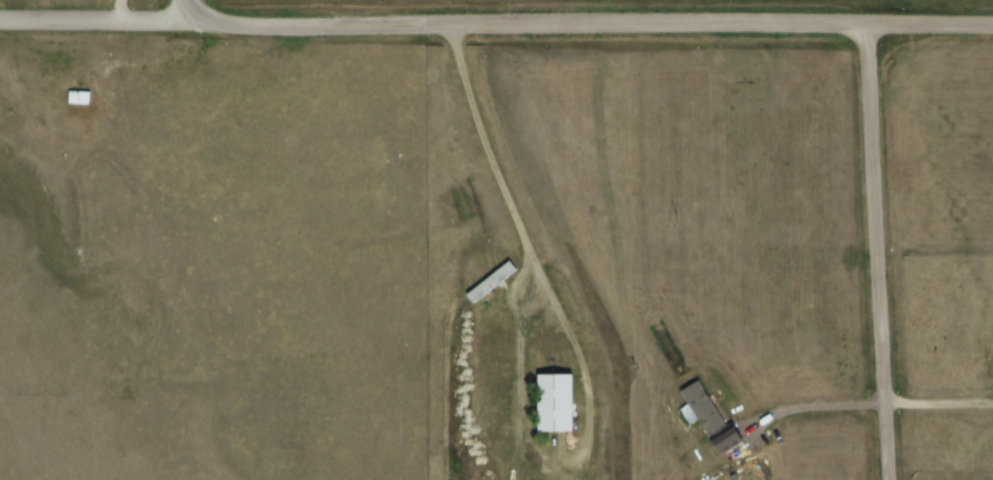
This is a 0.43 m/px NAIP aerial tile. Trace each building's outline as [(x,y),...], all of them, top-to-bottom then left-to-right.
[(89,99),(68,99),(68,112),(89,112),(89,99)] [(517,278),(510,268),(465,301),(472,312),(517,278)] [(574,440),(574,383),(538,383),(538,440),(574,440)] [(680,399),(710,446),(727,435),(698,388),(680,399)]
